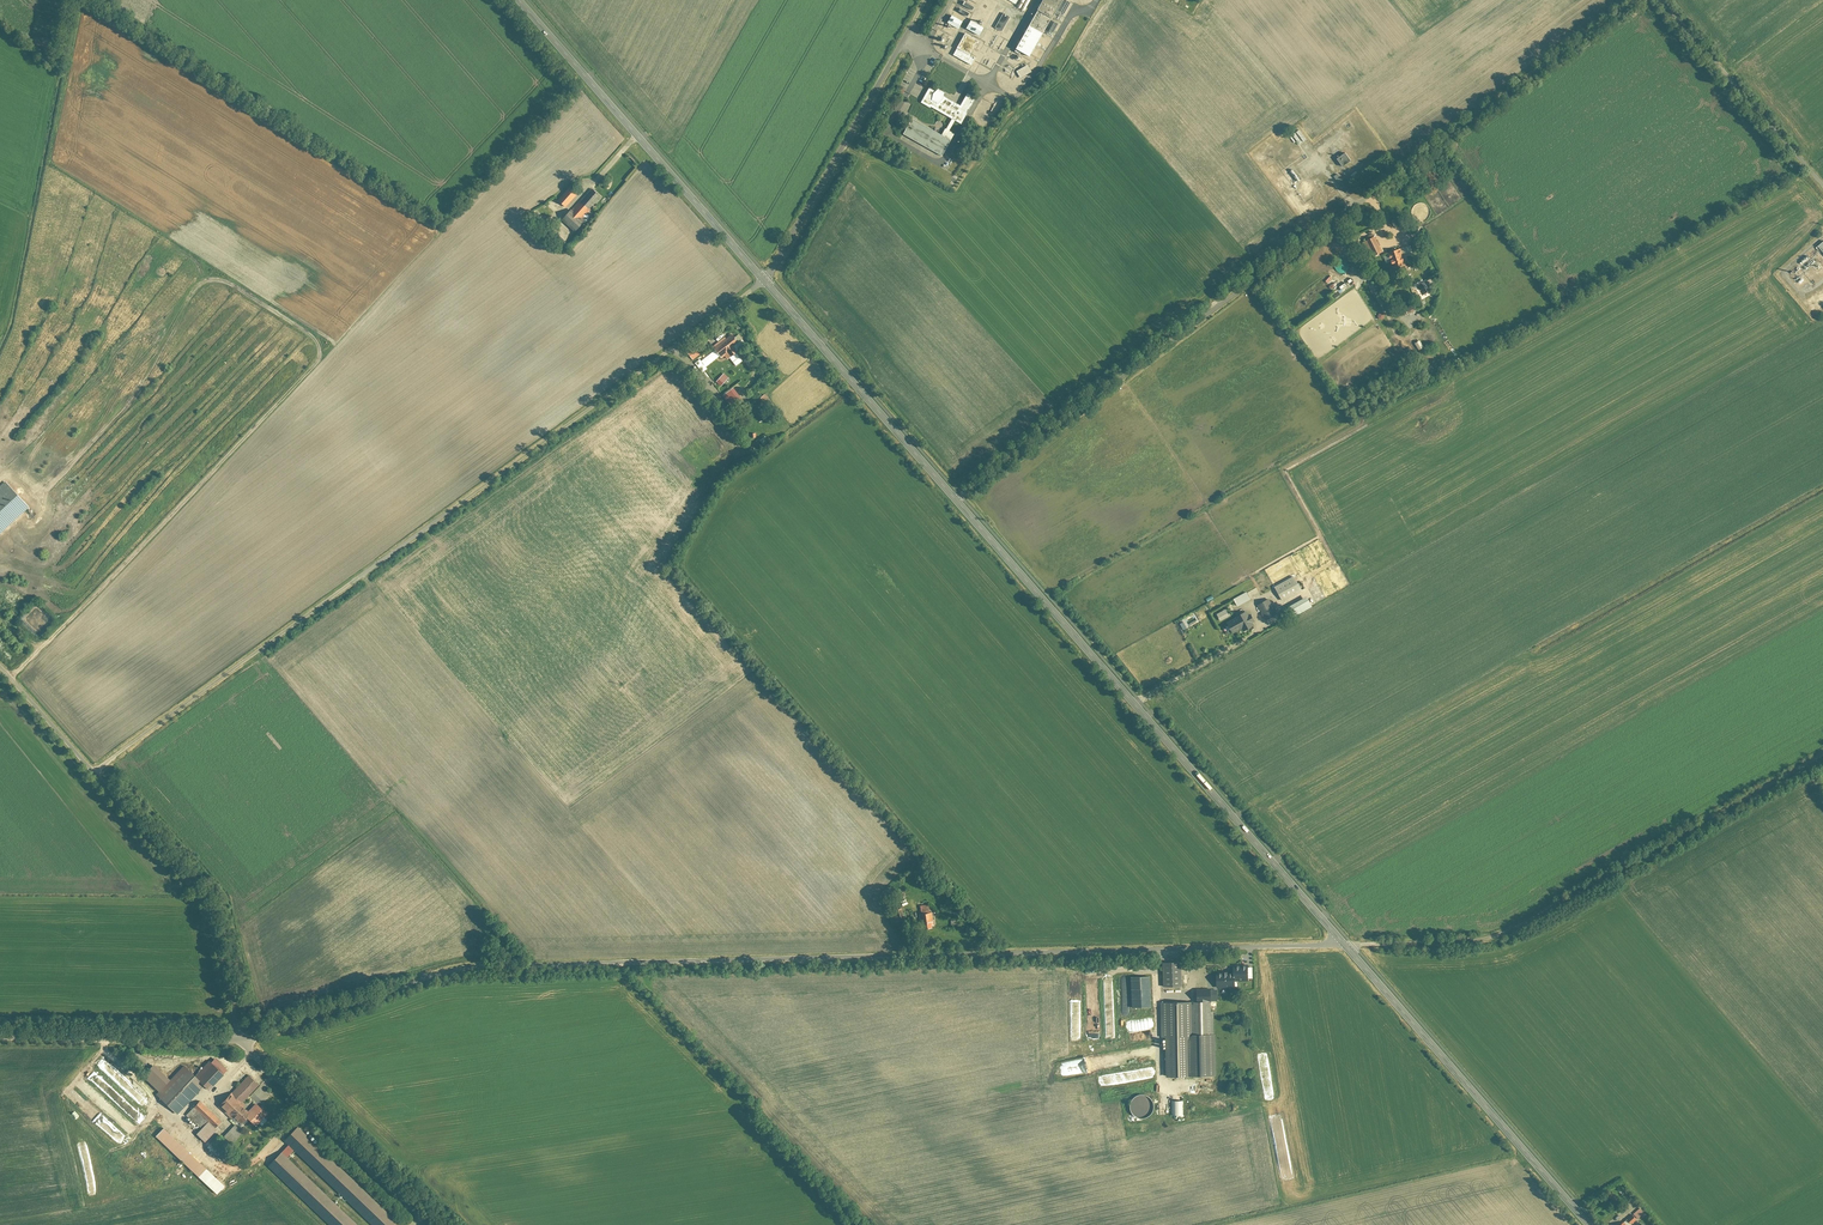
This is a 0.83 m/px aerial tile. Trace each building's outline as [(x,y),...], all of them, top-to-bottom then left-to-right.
[(1035,12),(1037,13),(1016,51),(1028,58),(1062,0),(1042,0),(1035,12)] [(964,2),(962,7),(972,13),(975,8),(964,2)] [(1003,15),(994,30),(1001,34),(1010,18),(1003,15)] [(962,22),(951,17),(947,25),(958,31),(962,22)] [(983,29),(971,22),(966,30),(978,37),(983,29)] [(976,59),(969,55),(976,42),(964,35),(952,56),(971,66),(976,59)] [(1032,73),(1027,66),(1017,72),(1021,79),(1032,73)] [(975,99),(967,94),(960,106),(943,97),(945,94),(938,90),(936,93),(928,90),(921,103),(961,125),(975,99)] [(912,119),(902,135),(941,157),(951,141),(912,119)] [(1299,131),(1297,133),(1303,142),(1306,140),(1299,131)] [(1295,135),(1293,136),(1299,146),(1301,144),(1295,135)] [(1337,160),(1343,168),(1351,163),(1345,155),(1337,160)] [(1338,176),(1334,179),(1345,194),(1349,191),(1338,176)] [(570,189),(557,202),(564,208),(576,195),(570,189)] [(591,190),(570,215),(569,213),(562,221),(574,232),(582,224),(581,223),(601,198),(591,190)] [(1375,238),(1363,244),(1370,259),(1382,253),(1375,238)] [(1323,250),(1323,254),(1324,258),(1327,260),(1331,262),(1337,261),(1341,258),(1342,254),(1342,249),(1339,245),(1335,243),(1330,243),(1326,245),(1323,250)] [(1409,247),(1398,251),(1395,249),(1392,251),(1391,253),(1387,255),(1394,273),(1407,268),(1404,257),(1412,254),(1409,247)] [(1336,264),(1335,269),(1337,272),(1340,274),(1343,274),(1347,273),(1349,270),(1349,266),(1348,263),(1345,261),(1341,260),(1338,261),(1336,264)] [(1337,287),(1332,279),(1337,276),(1334,271),(1328,274),(1331,278),(1325,282),(1331,291),(1337,287)] [(1424,281),(1413,287),(1421,302),(1432,296),(1424,281)] [(723,360),(725,358),(727,360),(730,358),(738,368),(748,360),(740,349),(744,346),(741,342),(737,345),(730,337),(714,349),(723,360)] [(1420,342),(1415,345),(1419,352),(1425,349),(1420,342)] [(698,347),(687,355),(692,362),(703,354),(698,347)] [(715,385),(721,389),(729,379),(723,375),(715,385)] [(732,389),(724,396),(733,407),(741,401),(732,389)] [(764,397),(759,401),(764,407),(769,403),(764,397)] [(764,436),(752,449),(758,455),(771,443),(764,436)] [(5,479),(0,484),(0,531),(29,504),(5,479)] [(1293,578),(1274,589),(1282,603),(1301,592),(1293,578)] [(1233,601),(1237,608),(1259,596),(1256,589),(1233,601)] [(1286,609),(1292,619),(1312,608),(1306,598),(1286,609)] [(1258,607),(1266,622),(1276,616),(1268,601),(1258,607)] [(1217,615),(1220,622),(1230,618),(1226,611),(1217,615)] [(1249,613),(1247,614),(1246,612),(1236,618),(1237,620),(1227,625),(1233,636),(1242,630),(1244,634),(1254,628),(1253,625),(1255,623),(1249,613)] [(895,912),(899,922),(905,920),(900,910),(895,912)] [(920,915),(921,931),(931,930),(930,914),(920,915)] [(1163,963),(1164,987),(1180,986),(1179,963),(1163,963)] [(1217,974),(1217,987),(1235,986),(1235,981),(1248,980),(1248,966),(1233,967),(1234,973),(1229,973),(1229,972),(1222,972),(1222,974),(1217,974)] [(1131,978),(1132,1008),(1150,1007),(1149,977),(1131,978)] [(1167,1037),(1168,1077),(1215,1076),(1214,1035),(1213,1035),(1212,1012),(1210,1012),(1210,1001),(1210,991),(1210,989),(1196,990),(1196,1002),(1161,1003),(1162,1037),(1167,1037)] [(1221,990),(1210,991),(1210,1001),(1222,1001),(1221,990)] [(156,1095),(177,1115),(203,1088),(207,1092),(226,1072),(213,1059),(194,1077),(183,1067),(169,1082),(152,1066),(142,1077),(159,1093),(156,1095)] [(247,1076),(231,1094),(242,1104),(259,1087),(247,1076)] [(249,1111),(242,1104),(231,1094),(219,1106),(239,1125),(248,1117),(255,1124),(269,1110),(259,1100),(249,1111)] [(195,1136),(203,1144),(216,1131),(215,1129),(221,1123),(199,1102),(186,1116),(200,1130),(195,1136)] [(241,1132),(233,1124),(223,1135),(231,1142),(241,1132)] [(268,1167),(328,1224),(357,1224),(287,1158),(294,1151),(371,1224),(399,1224),(315,1144),(318,1142),(307,1132),(305,1135),(297,1128),(284,1142),(288,1146),(281,1153),(268,1167)] [(154,1137),(198,1179),(205,1171),(162,1130),(154,1137)] [(1613,1190),(1606,1196),(1618,1210),(1625,1204),(1613,1190)] [(1627,1220),(1632,1224),(1644,1215),(1639,1210),(1627,1220)]
